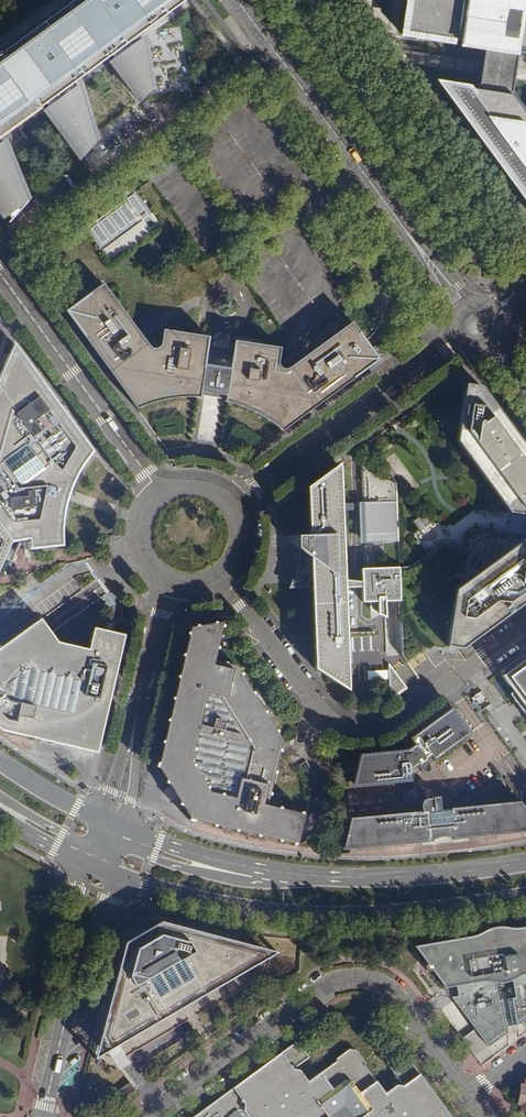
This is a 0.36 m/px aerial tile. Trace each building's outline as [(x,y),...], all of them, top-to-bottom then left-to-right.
[(50,18),(53,21),(48,24),(47,22),(0,55),(0,139),(45,106),(48,109),(44,112),(75,155),(79,152),(81,155),(78,158),(79,160),(95,141),(80,90),(73,91),(71,87),(111,57),(114,61),(110,64),(134,97),(138,94),(141,98),(137,101),(138,103),(151,87),(144,42),(139,42),(137,39),(190,0),(75,0),(50,18)] [(424,83),(522,220),(525,217),(525,126),(502,95),(507,54),(525,56),(525,7),(515,5),(516,0),(396,0),(391,38),(472,52),(467,89),(424,83)] [(3,221),(7,218),(9,221),(6,224),(7,226),(27,203),(3,144),(0,145),(0,216),(3,221)] [(165,226),(138,194),(84,232),(109,268),(165,226)] [(76,330),(136,411),(146,406),(159,403),(174,401),(185,400),(197,400),(198,394),(205,350),(207,340),(160,332),(157,343),(156,345),(153,348),(151,349),(150,349),(145,346),(100,286),(80,301),(93,318),(76,330)] [(93,318),(80,301),(64,313),(76,330),(93,318)] [(279,434),(359,375),(347,358),(364,345),(348,324),(291,365),(290,367),(282,370),(279,370),(278,369),(275,365),(278,350),(232,343),(230,354),(224,400),(223,404),(234,407),(248,412),(259,419),(269,426),(279,434)] [(227,337),(213,335),(209,350),(205,350),(198,394),(224,400),(230,354),(225,353),(227,337)] [(376,362),(364,345),(347,358),(359,375),(376,362)] [(11,541),(29,539),(30,550),(62,547),(62,535),(63,521),(65,509),(68,497),(73,485),(79,472),(85,462),(92,453),(14,348),(0,378),(0,526),(11,541)] [(398,568),(399,588),(400,602),(402,657),(408,664),(427,650),(454,654),(455,649),(461,649),(470,642),(468,640),(474,635),(476,638),(493,626),(490,623),(499,617),(501,620),(504,617),(502,615),(511,608),(513,611),(516,609),(514,606),(516,604),(518,604),(519,604),(520,604),(521,603),(521,601),(523,599),(525,602),(525,601),(525,448),(481,387),(463,384),(455,442),(508,513),(510,513),(510,515),(509,515),(508,519),(507,520),(506,522),(505,523),(507,527),(506,532),(508,533),(507,534),(474,529),(462,537),(461,546),(442,544),(410,567),(398,568)] [(399,588),(398,568),(360,569),(361,582),(343,580),(339,463),(306,488),(308,500),(297,501),(298,550),(302,553),(303,576),(300,577),(298,577),(297,577),(296,578),(295,580),(295,581),(296,583),(297,585),(298,588),(310,587),(314,668),(316,671),(348,691),(343,589),(361,588),(362,602),(369,602),(377,606),(377,615),(385,618),(384,602),(400,602),(399,588)] [(370,469),(360,463),(361,476),(370,476),(370,469)] [(394,484),(370,469),(370,476),(361,476),(363,544),(397,543),(394,484)] [(431,525),(423,514),(412,522),(420,533),(431,525)] [(11,541),(0,526),(0,569),(11,541)] [(302,553),(298,550),(298,555),(296,567),(288,588),(298,588),(297,585),(296,583),(295,581),(295,580),(296,578),(297,577),(298,577),(300,577),(303,576),(302,553)] [(525,602),(523,599),(521,601),(521,603),(520,604),(519,604),(518,604),(516,604),(514,606),(516,609),(525,602)] [(377,606),(369,602),(369,611),(377,615),(377,606)] [(129,613),(123,605),(120,620),(127,622),(129,613)] [(513,611),(511,608),(502,615),(504,617),(513,611)] [(501,620),(499,617),(490,623),(493,626),(501,620)] [(96,753),(124,636),(92,628),(87,649),(56,642),(40,619),(0,647),(0,730),(96,753)] [(223,624),(224,621),(217,622),(215,621),(214,622),(213,623),(198,626),(198,625),(196,625),(195,627),(190,628),(188,633),(187,633),(187,635),(187,637),(184,653),(182,654),(181,656),(183,658),(179,675),(176,676),(176,678),(177,680),(173,697),(172,698),(171,700),(173,702),(169,718),(166,719),(166,721),(167,723),(164,740),(162,741),(161,743),(162,745),(158,763),(156,763),(155,768),(187,820),(193,822),(194,821),(212,825),(213,827),(215,827),(217,826),(234,829),(235,831),(237,832),(239,831),(256,835),(257,836),(259,837),(261,835),(278,840),(278,841),(281,842),(282,841),(292,843),(293,845),(296,845),(297,844),(298,844),(305,814),(303,813),(302,812),(301,812),(300,813),(282,808),(281,807),(279,807),(277,807),(267,805),(269,795),(271,795),(271,793),(270,793),(274,774),(276,773),(276,772),(275,771),(280,752),(281,752),(281,750),(280,749),(282,741),(278,734),(278,732),(277,730),(275,730),(266,715),(267,713),(266,711),(254,696),(254,694),(253,692),(252,692),(243,677),(243,675),(242,673),(240,673),(235,665),(227,663),(226,662),(225,661),(223,662),(215,660),(217,650),(218,650),(219,648),(218,647),(222,628),(224,628),(224,626),(223,624)] [(504,675),(503,675),(501,676),(513,691),(510,693),(525,715),(525,659),(504,675)] [(406,688),(388,664),(389,690),(390,695),(394,695),(395,697),(406,688)] [(470,734),(451,708),(445,712),(407,738),(410,742),(412,746),(406,750),(404,750),(358,754),(353,778),(353,787),(411,782),(411,775),(409,772),(416,767),(419,772),(421,773),(424,773),(428,772),(428,771),(428,768),(427,765),(470,734)] [(412,746),(410,742),(404,746),(404,750),(406,750),(412,746)] [(416,804),(415,790),(401,791),(403,805),(416,804)] [(438,797),(423,799),(422,801),(420,806),(419,810),(420,814),(418,814),(417,812),(348,819),(341,849),(429,841),(437,838),(443,837),(453,840),(525,832),(525,812),(518,802),(439,811),(438,797)] [(257,946),(160,922),(122,944),(96,1039),(109,1042),(113,1048),(256,964),(253,960),(257,946)] [(411,947),(411,948),(423,964),(423,967),(424,970),(425,971),(426,972),(428,972),(442,989),(454,987),(456,997),(449,999),(479,1039),(506,1033),(501,1005),(493,1006),(490,986),(494,985),(512,982),(515,999),(516,1002),(511,1003),(515,1027),(525,1019),(525,927),(518,928),(502,928),(493,928),(470,936),(411,947)] [(278,951),(257,946),(253,960),(256,964),(278,951)] [(497,1002),(494,985),(490,986),(493,1006),(501,1005),(501,1001),(497,1002)] [(506,1033),(479,1039),(486,1048),(506,1034),(506,1033)] [(109,1042),(96,1039),(90,1060),(91,1061),(113,1048),(109,1042)] [(365,1068),(363,1064),(363,1059),(354,1047),(347,1046),(335,1056),(334,1060),(300,1084),(289,1070),(305,1058),(294,1042),(191,1116),(450,1116),(407,1057),(391,1070),(403,1085),(388,1097),(365,1068)] [(525,1081),(521,1081),(520,1086),(516,1086),(515,1095),(525,1097),(525,1081)] [(133,1092),(127,1084),(115,1093),(120,1101),(133,1092)] [(515,1095),(513,1106),(517,1106),(517,1110),(522,1111),(525,1116),(525,1097),(515,1095)]
